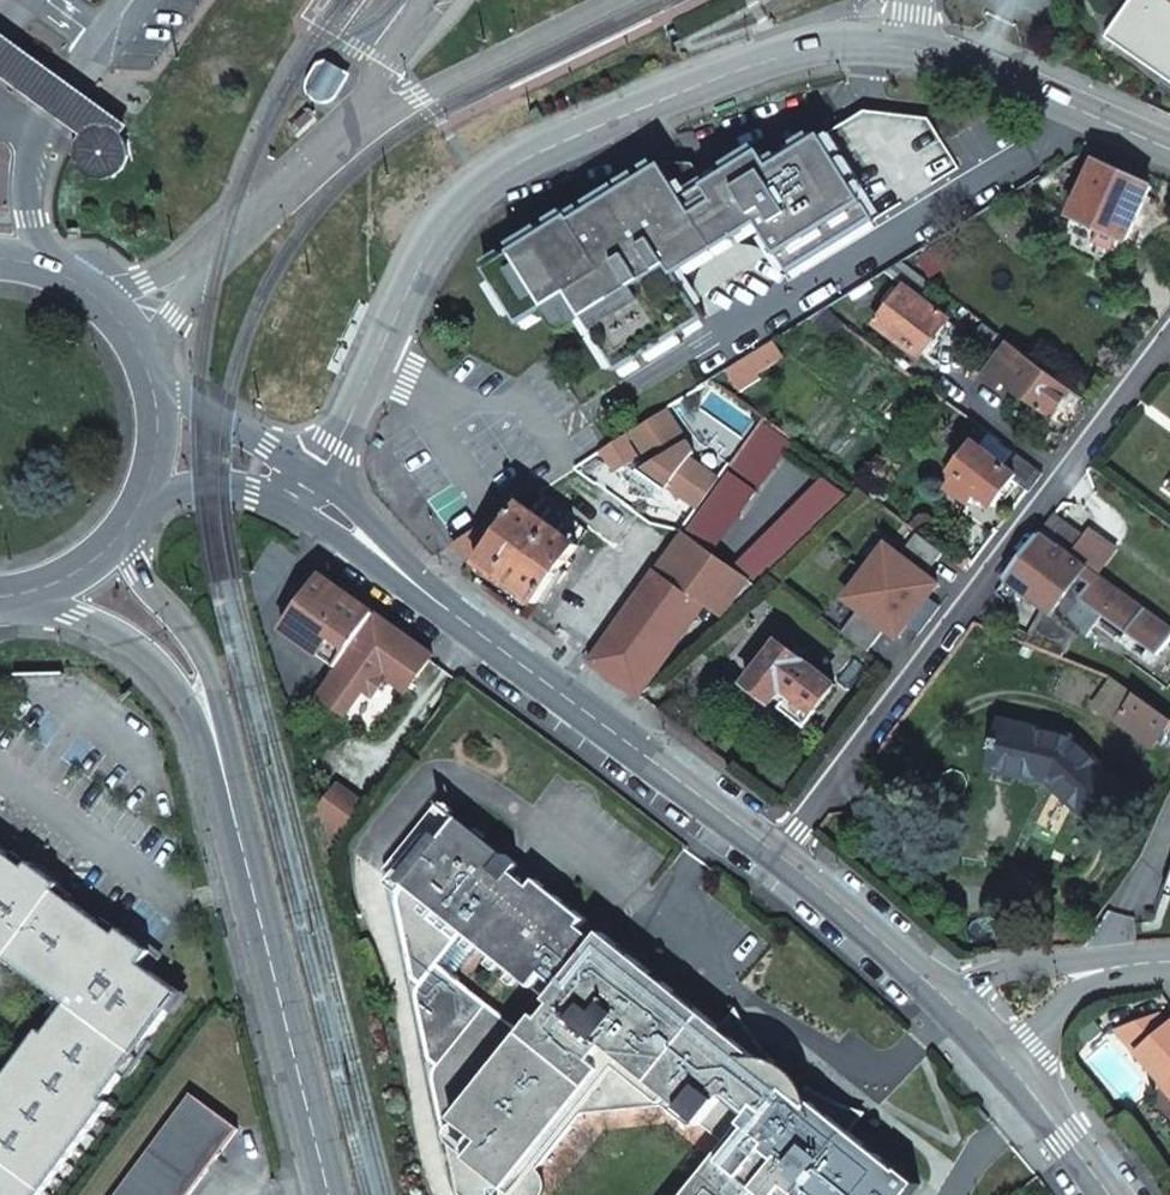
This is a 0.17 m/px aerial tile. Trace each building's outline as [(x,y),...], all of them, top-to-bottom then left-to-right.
[(1107,40),(1169,84),(1169,0),(1134,0),(1107,40)] [(84,134),(106,108),(74,83),(4,32),(0,29),(0,72),(52,111),(84,134)] [(336,99),(348,79),(344,77),(347,73),(329,62),(326,66),(322,64),(310,84),(314,87),(312,91),(314,96),(323,101),(329,100),(331,96),(336,99)] [(106,108),(84,134),(86,136),(91,131),(104,128),(117,132),(121,137),(129,125),(106,108)] [(863,112),(823,138),(861,197),(877,222),(960,170),(930,120),(863,112)] [(126,142),(121,137),(117,132),(104,128),(91,131),(86,136),(81,140),(78,152),(81,165),(87,173),(100,178),(112,176),(122,169),(128,156),(126,142)] [(687,206),(664,170),(574,222),(572,218),(488,270),(522,327),(573,295),(622,374),(708,320),(681,276),(762,226),(776,249),(861,197),(823,138),(772,170),(696,220),(687,206)] [(764,157),(687,206),(696,220),(772,170),(764,157)] [(1117,239),(1125,243),(1150,188),(1095,164),(1071,218),(1098,231),(1117,239)] [(861,197),(776,249),(792,275),(877,222),(861,197)] [(1098,231),(1071,218),(1057,248),(1121,277),(1134,247),(1125,243),(1117,239),(1111,253),(1092,244),(1098,231)] [(701,291),(702,301),(773,257),(766,253),(761,250),(754,248),(749,247),(744,247),(736,248),(727,251),(722,254),(718,256),(713,261),(710,265),(705,273),(701,284),(701,291)] [(877,327),(920,359),(947,323),(904,290),(877,327)] [(1073,392),(1010,346),(990,373),(984,381),(1000,393),(1006,385),(1052,419),(1073,392)] [(695,455),(668,411),(631,434),(652,466),(639,474),(666,494),(670,490),(689,504),(697,494),(700,497),(714,478),(694,463),(695,455)] [(704,607),(727,624),(757,590),(710,554),(795,443),(764,420),(719,482),(698,511),(680,536),(697,550),(672,585),(704,607)] [(1042,474),(1005,446),(995,459),(976,444),(953,473),(959,477),(949,489),(970,505),(977,496),(993,508),(1014,482),(1028,493),(1042,474)] [(698,511),(719,482),(714,478),(700,497),(697,494),(689,504),(698,511)] [(502,516),(455,546),(539,606),(559,579),(563,582),(570,573),(565,570),(581,548),(521,506),(510,521),(502,516)] [(1070,553),(1083,537),(1054,515),(1041,532),(1063,548),(1070,553)] [(900,558),(887,547),(866,574),(917,614),(929,599),(938,587),(926,577),(944,554),(918,535),(900,558)] [(697,550),(680,536),(589,663),(639,699),(704,607),(672,585),(697,550)] [(1087,641),(1097,629),(1104,619),(1159,661),(1169,646),(1169,628),(1070,553),(1063,548),(1059,553),(1038,537),(1006,580),(1028,597),(1026,598),(1046,614),(1048,615),(1054,616),(1077,634),(1087,641)] [(337,668),(376,613),(322,574),(321,576),(306,565),(270,617),(284,627),(283,629),(337,668)] [(866,574),(845,601),(858,611),(840,634),(866,654),(885,630),(897,640),(907,627),(917,614),(866,574)] [(941,609),(929,599),(917,614),(927,621),(930,623),(941,609)] [(337,668),(318,694),(346,714),(364,689),(374,696),(387,676),(397,663),(413,674),(416,676),(432,655),(376,613),(337,668)] [(917,614),(907,627),(919,637),(930,623),(927,621),(917,614)] [(1048,615),(1046,614),(1026,645),(1060,659),(1077,634),(1054,616),(1048,615)] [(1097,629),(1154,672),(1161,663),(1159,661),(1104,619),(1097,629)] [(835,686),(779,645),(747,688),(771,707),(783,690),(815,714),(835,686)] [(397,663),(387,676),(404,688),(413,674),(397,663)] [(1095,706),(1117,723),(1136,697),(1114,681),(1095,706)] [(1169,727),(1169,721),(1136,697),(1117,723),(1153,749),(1160,739),(1169,727)] [(1072,806),(1092,825),(1125,791),(1073,740),(1003,723),(998,742),(993,741),(991,748),(996,750),(990,769),(1049,784),(1055,790),(1058,787),(1076,803),(1072,806)] [(1160,739),(1169,747),(1169,727),(1160,739)] [(338,787),(323,807),(336,850),(367,807),(338,787)] [(1055,790),(1072,806),(1076,803),(1058,787),(1055,790)] [(922,1184),(903,1169),(900,1172),(850,1131),(864,1114),(855,1111),(835,1102),(808,1087),(805,1081),(799,1074),(794,1070),(788,1065),(780,1061),(775,1060),(762,1045),(754,1037),(748,1028),(738,1011),(723,1028),(446,805),(395,870),(453,1116),(482,1140),(470,1157),(450,1142),(460,1192),(464,1194),(542,1194),(545,1191),(546,1185),(546,1181),(545,1177),(543,1172),(539,1168),(584,1112),(665,1105),(690,1125),(705,1125),(729,1144),(687,1194),(913,1194),(922,1184)] [(152,957),(122,933),(116,941),(103,930),(105,928),(74,905),(73,907),(58,896),(64,889),(33,866),(27,873),(14,863),(16,860),(0,849),(0,964),(4,967),(10,959),(25,970),(23,972),(53,995),(55,993),(69,1004),(67,1006),(71,1009),(60,1024),(57,1022),(46,1036),(41,1032),(0,1087),(0,1194),(43,1194),(110,1108),(105,1104),(123,1079),(121,1078),(147,1044),(149,1046),(172,1016),(170,1014),(182,999),(152,976),(143,969),(152,957)] [(161,963),(152,957),(143,969),(152,976),(161,963)] [(1169,1087),(1169,1025),(1168,1027),(1159,1016),(1117,1031),(1162,1084),(1165,1081),(1169,1087)] [(1093,1020),(1079,1032),(1087,1041),(1100,1029),(1093,1020)] [(1165,1081),(1162,1084),(1159,1087),(1169,1100),(1169,1087),(1165,1081)] [(193,1093),(117,1194),(190,1194),(240,1129),(193,1093)]
